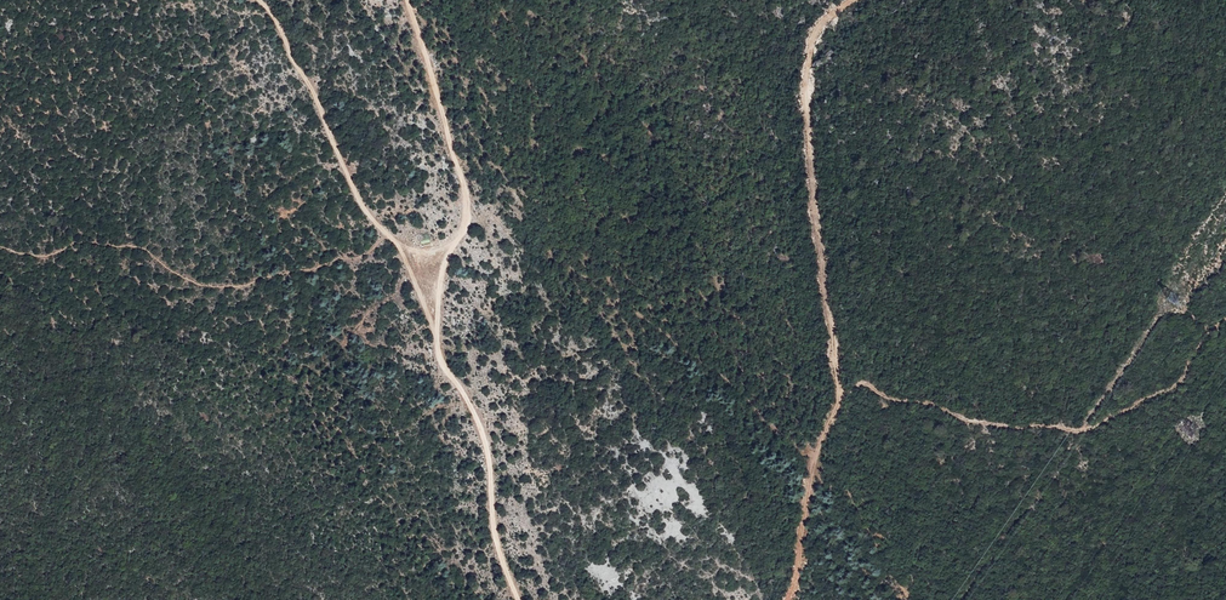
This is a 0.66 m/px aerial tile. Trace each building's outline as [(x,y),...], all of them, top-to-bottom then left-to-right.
[(1167,298),(1174,304),(1181,295),(1173,289),(1167,298)]
